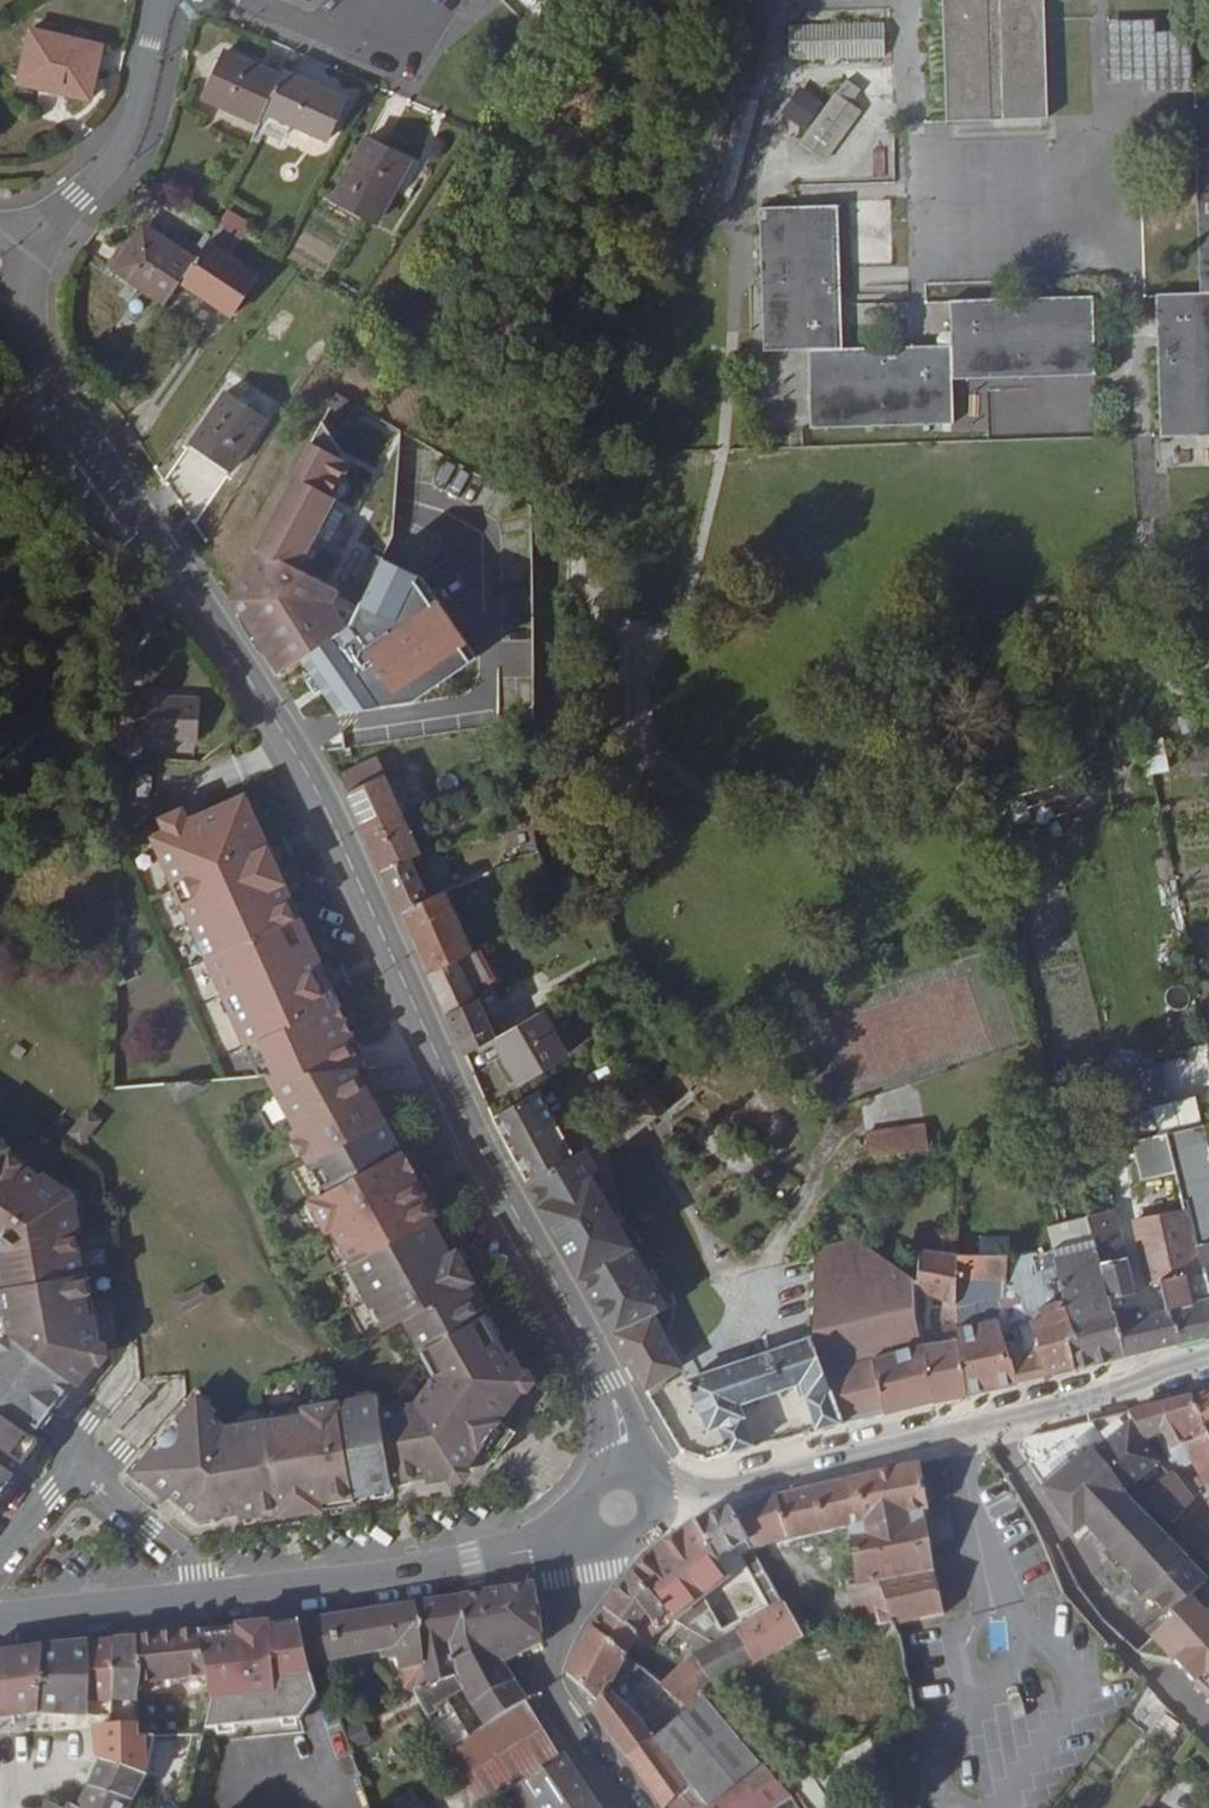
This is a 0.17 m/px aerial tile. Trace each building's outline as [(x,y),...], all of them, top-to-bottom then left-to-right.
[(947,122),(1049,118),(1045,0),(943,0),(947,122)] [(1156,32),(1156,20),(1106,21),(1109,81),(1145,79),(1146,93),(1194,92),(1192,30),(1156,32)] [(790,25),(792,61),(885,58),(884,23),(790,25)] [(102,46),(31,30),(19,84),(90,100),(102,46)] [(259,125),(265,113),(281,76),(282,75),(226,51),(204,99),(259,125)] [(281,76),(265,113),(328,141),(347,98),(325,88),(285,69),(282,75),(281,76)] [(332,72),(325,88),(347,98),(358,103),(365,86),(332,72)] [(781,113),(805,129),(823,102),(800,86),(781,113)] [(837,92),(799,142),(826,162),(864,112),(837,92)] [(377,223),(395,190),(404,194),(419,164),(367,136),(334,199),(377,223)] [(1208,435),(1208,149),(1197,150),(1202,292),(1158,294),(1161,436),(1208,435)] [(843,348),(839,205),(761,208),(765,350),(809,349),(812,427),(954,423),(953,378),(1096,375),(1094,296),(951,300),(953,345),(843,348)] [(221,229),(243,239),(251,221),(229,211),(221,229)] [(183,278),(197,259),(145,223),(128,247),(114,268),(166,304),(181,281),(183,278)] [(209,240),(197,259),(183,278),(181,281),(232,317),(260,275),(209,240)] [(108,264),(114,268),(128,247),(122,243),(108,264)] [(266,420),(226,393),(193,443),(232,469),(266,420)] [(355,412),(359,405),(338,394),(332,405),(341,410),(344,406),(355,412)] [(324,420),(239,581),(278,676),(353,626),(360,611),(332,596),(334,592),(294,570),(311,537),(317,540),(333,512),(325,508),(331,496),(337,500),(348,479),(342,476),(349,462),(331,453),(336,442),(324,420)] [(1183,441),(1184,465),(1208,464),(1208,440),(1183,441)] [(359,585),(369,590),(383,562),(372,557),(359,585)] [(121,695),(120,695),(119,739),(118,760),(141,761),(142,740),(197,742),(198,698),(121,695)] [(1178,715),(1143,726),(1148,745),(1184,734),(1178,715)] [(1187,755),(1190,772),(1208,769),(1208,752),(1187,755)] [(339,774),(368,835),(406,818),(378,755),(339,774)] [(1082,782),(1062,787),(1068,816),(1088,812),(1082,782)] [(151,784),(138,783),(137,806),(150,807),(151,784)] [(268,1076),(355,1068),(365,1068),(234,801),(182,827),(179,820),(158,831),(161,837),(152,842),(268,1076)] [(155,825),(158,831),(179,820),(176,815),(155,825)] [(384,870),(422,854),(406,818),(368,835),(384,870)] [(422,854),(384,870),(402,911),(440,894),(422,854)] [(430,973),(458,959),(473,952),(447,892),(440,894),(402,911),(430,973)] [(458,959),(430,973),(448,1012),(468,1055),(497,1037),(492,1024),(480,998),(476,1000),(458,959)] [(209,967),(189,969),(192,993),(212,990),(209,967)] [(484,996),(480,998),(492,1024),(496,1022),(484,996)] [(498,1037),(526,1083),(569,1057),(542,1011),(498,1037)] [(1191,1064),(1208,1060),(1208,1042),(1208,1039),(1187,1044),(1191,1064)] [(1143,1067),(1150,1099),(1155,1119),(1164,1117),(1173,1116),(1159,1050),(1140,1053),(1143,1067)] [(1123,1071),(1114,1073),(1121,1106),(1150,1099),(1143,1067),(1140,1053),(1121,1058),(1123,1071)] [(1191,1064),(1202,1120),(1205,1120),(1208,1120),(1208,1060),(1191,1064)] [(483,1299),(355,1068),(268,1076),(296,1129),(290,1132),(308,1165),(315,1161),(331,1189),(311,1201),(328,1231),(334,1228),(354,1263),(347,1267),(384,1332),(403,1321),(420,1352),(491,1312),(483,1299)] [(652,1085),(651,1085),(602,1123),(619,1145),(671,1106),(652,1085)] [(502,1113),(535,1176),(575,1155),(539,1090),(502,1113)] [(89,1111),(70,1132),(80,1142),(86,1138),(102,1121),(89,1111)] [(530,1179),(535,1176),(502,1113),(494,1117),(528,1180),(530,1179)] [(868,1132),(871,1156),(930,1149),(926,1125),(868,1132)] [(1206,1125),(1167,1133),(1177,1173),(1186,1211),(1200,1269),(1208,1267),(1208,1273),(1208,1136),(1206,1125)] [(1177,1173),(1167,1133),(1134,1141),(1142,1180),(1177,1173)] [(8,1470),(13,1473),(38,1440),(31,1435),(42,1420),(72,1381),(78,1385),(100,1355),(87,1274),(80,1275),(74,1234),(80,1233),(75,1207),(74,1195),(64,1189),(43,1174),(39,1178),(6,1154),(9,1148),(0,1142),(0,1317),(4,1316),(4,1317),(7,1331),(0,1340),(0,1480),(8,1470)] [(44,1172),(9,1148),(6,1154),(39,1178),(43,1174),(44,1172)] [(535,1176),(530,1179),(575,1262),(614,1332),(655,1313),(674,1304),(586,1150),(575,1155),(535,1176)] [(1186,1211),(1134,1220),(1147,1285),(1162,1281),(1168,1309),(1142,1315),(1137,1292),(1129,1257),(1117,1210),(1089,1216),(1126,1354),(1208,1334),(1208,1273),(1208,1267),(1200,1269),(1186,1211)] [(1126,1354),(1089,1216),(1049,1226),(1056,1266),(1077,1367),(1126,1354)] [(918,1280),(917,1291),(944,1300),(942,1316),(946,1340),(925,1343),(934,1401),(968,1394),(956,1304),(959,1253),(959,1233),(944,1232),(943,1240),(942,1251),(928,1249),(920,1248),(918,1280)] [(815,1249),(814,1336),(844,1422),(934,1401),(925,1343),(917,1293),(917,1291),(918,1280),(858,1238),(815,1249)] [(929,1239),(928,1249),(942,1251),(943,1240),(929,1239)] [(1077,1367),(1056,1266),(1043,1269),(1038,1251),(1032,1253),(1027,1253),(1009,1255),(1005,1301),(1000,1321),(1018,1381),(1077,1367)] [(1005,1301),(1009,1255),(1000,1255),(959,1253),(956,1304),(968,1394),(1018,1383),(1018,1381),(1000,1321),(1005,1301)] [(917,1293),(925,1343),(946,1340),(942,1316),(944,1300),(917,1291),(917,1293)] [(655,1313),(614,1332),(620,1344),(619,1344),(651,1396),(685,1374),(655,1313)] [(381,1435),(393,1481),(414,1477),(424,1475),(425,1483),(461,1476),(480,1449),(501,1420),(529,1381),(513,1352),(508,1355),(493,1329),(486,1315),(420,1352),(435,1378),(417,1403),(376,1413),(381,1435)] [(844,1422),(814,1336),(686,1379),(709,1429),(718,1425),(729,1453),(756,1445),(740,1403),(802,1382),(816,1428),(844,1422)] [(1193,1397),(1208,1436),(1208,1394),(1193,1397)] [(381,1435),(376,1413),(373,1399),(242,1419),(243,1425),(226,1428),(213,1417),(217,1413),(198,1397),(179,1419),(177,1422),(178,1422),(157,1448),(156,1446),(135,1472),(167,1498),(171,1494),(189,1509),(185,1514),(199,1526),(217,1523),(217,1516),(240,1512),(241,1518),(321,1505),(322,1509),(356,1503),(355,1495),(394,1488),(393,1481),(381,1435)] [(1130,1412),(1148,1441),(1158,1436),(1164,1434),(1177,1464),(1178,1466),(1191,1460),(1208,1494),(1208,1496),(1208,1436),(1193,1397),(1130,1412)] [(1148,1441),(1130,1412),(1025,1438),(1022,1440),(1020,1443),(1019,1447),(1019,1450),(1044,1487),(1075,1535),(1086,1526),(1168,1617),(1169,1616),(1207,1584),(1208,1583),(1140,1514),(1124,1497),(1128,1493),(1126,1490),(1134,1484),(1161,1464),(1146,1442),(1148,1441)] [(517,1432),(501,1420),(480,1449),(497,1460),(517,1432)] [(1164,1434),(1158,1436),(1172,1466),(1177,1464),(1164,1434)] [(921,1463),(857,1477),(895,1623),(945,1613),(935,1571),(934,1571),(926,1511),(930,1510),(921,1463)] [(13,1473),(8,1470),(0,1480),(0,1490),(13,1473)] [(1169,1474),(1143,1494),(1152,1503),(1173,1525),(1193,1503),(1169,1474)] [(732,1511),(754,1549),(791,1541),(848,1527),(856,1584),(849,1585),(859,1626),(877,1624),(877,1626),(895,1623),(857,1477),(778,1495),(732,1511)] [(1134,1484),(1126,1490),(1128,1493),(1124,1497),(1140,1514),(1152,1503),(1143,1494),(1134,1484)] [(732,1511),(731,1510),(697,1522),(645,1557),(633,1573),(660,1604),(670,1621),(712,1643),(737,1630),(754,1664),(803,1636),(754,1549),(732,1511)] [(604,1609),(592,1626),(629,1656),(639,1637),(648,1646),(670,1621),(660,1604),(633,1573),(604,1609)] [(483,1673),(503,1663),(511,1659),(546,1642),(538,1584),(463,1597),(483,1673)] [(1169,1616),(1172,1619),(1208,1661),(1208,1587),(1207,1584),(1169,1616)] [(483,1673),(463,1597),(415,1604),(426,1688),(415,1692),(469,1784),(482,1806),(511,1788),(522,1781),(564,1754),(527,1699),(503,1663),(483,1673)] [(426,1688),(415,1604),(300,1621),(309,1665),(310,1667),(397,1648),(404,1688),(415,1692),(426,1688)] [(309,1665),(300,1621),(271,1624),(200,1631),(210,1676),(214,1696),(204,1729),(302,1720),(319,1697),(310,1667),(309,1665)] [(567,1672),(597,1700),(608,1689),(611,1691),(624,1665),(637,1674),(642,1667),(629,1656),(592,1626),(567,1672)] [(692,1654),(661,1684),(688,1711),(704,1698),(701,1695),(704,1693),(754,1664),(737,1630),(712,1643),(692,1654)] [(210,1676),(200,1631),(138,1637),(138,1683),(210,1676)] [(138,1683),(138,1637),(114,1639),(114,1698),(138,1699),(138,1683)] [(114,1698),(114,1639),(90,1641),(89,1700),(114,1700),(114,1698)] [(89,1700),(90,1641),(43,1647),(38,1713),(88,1715),(89,1700)] [(43,1647),(0,1653),(0,1718),(38,1713),(43,1647)] [(792,1798),(793,1797),(785,1788),(764,1764),(761,1766),(737,1785),(674,1723),(655,1739),(640,1717),(611,1691),(608,1689),(597,1700),(591,1707),(626,1758),(663,1807),(779,1807),(792,1798)] [(688,1711),(674,1723),(737,1785),(761,1766),(704,1698),(688,1711)] [(97,1750),(101,1761),(148,1778),(155,1737),(140,1738),(140,1735),(140,1725),(96,1727),(97,1750)] [(793,1784),(808,1807),(823,1807),(831,1803),(823,1791),(882,1757),(871,1738),(793,1784)] [(522,1781),(539,1807),(561,1807),(589,1790),(564,1754),(522,1781)] [(148,1778),(101,1761),(89,1786),(134,1802),(148,1778)] [(522,1781),(511,1788),(524,1807),(539,1807),(522,1781)] [(89,1786),(78,1807),(131,1807),(134,1802),(89,1786)] [(426,1807),(413,1788),(389,1804),(392,1807),(424,1807),(426,1807)] [(589,1790),(561,1807),(600,1807),(589,1790)]
